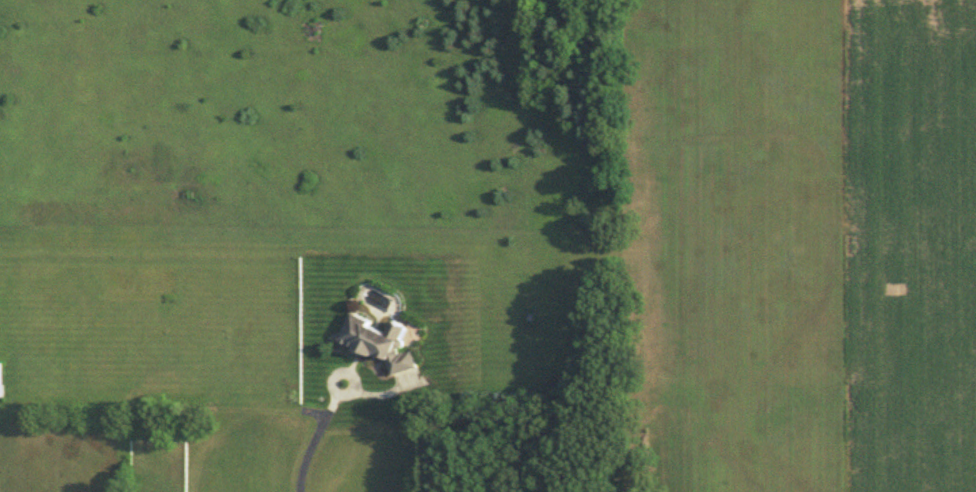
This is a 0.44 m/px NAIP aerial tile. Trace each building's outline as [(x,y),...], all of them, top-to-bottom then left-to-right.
[(386,331),(370,323),(369,318),(352,310),(338,338),(368,352),(375,351),(388,357),(392,373),(418,366),(413,349),(404,351),(399,349),(403,341),(402,335),(407,325),(392,318),(386,331)]
